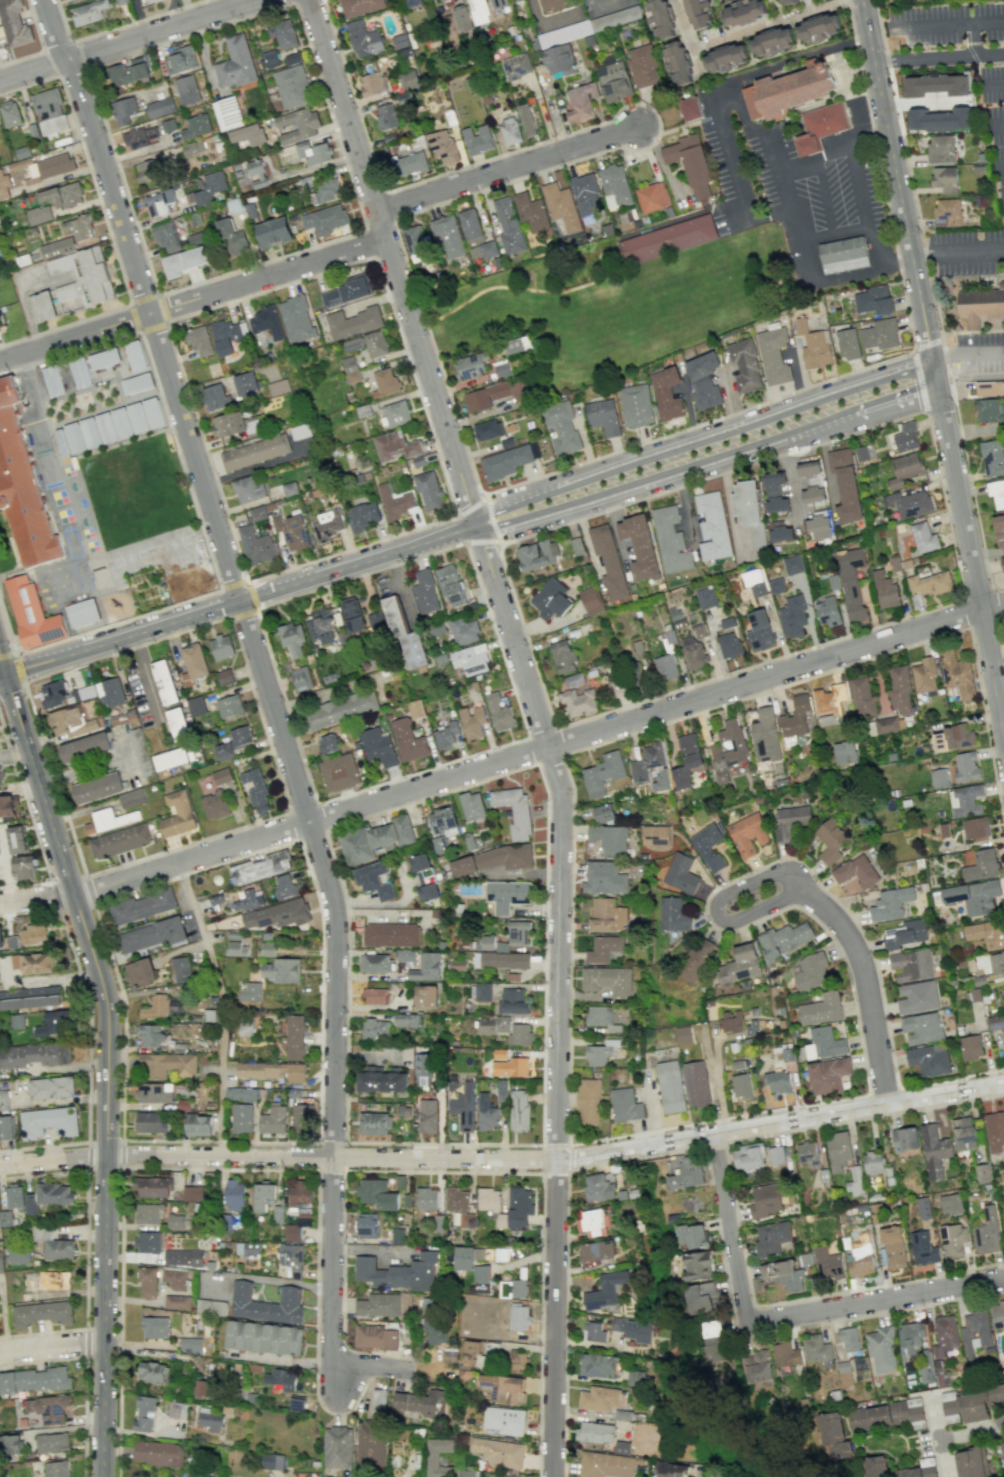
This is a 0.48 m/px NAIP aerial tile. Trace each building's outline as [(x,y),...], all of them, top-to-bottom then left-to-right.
[(28,23),(21,25),(18,11),(23,9),(21,0),(0,0),(0,21),(7,48),(33,41),(28,23)] [(76,27),(103,18),(101,10),(110,7),(108,0),(97,0),(70,8),(76,27)] [(383,0),(338,0),(343,18),(385,8),(383,0)] [(406,8),(422,4),(421,0),(403,0),(406,8)] [(474,25),(490,20),(483,0),(466,0),(474,25)] [(493,14),(510,9),(507,0),(489,0),(493,14)] [(573,0),(540,0),(544,13),(575,4),(573,0)] [(656,41),(675,35),(666,0),(645,0),(656,41)] [(693,29),(714,23),(707,0),(685,0),(693,29)] [(761,0),(747,0),(720,7),(725,27),(766,16),(761,0)] [(472,28),(465,4),(452,7),(459,32),(472,28)] [(536,34),(540,48),(642,18),(638,4),(536,34)] [(795,23),(800,43),(841,34),(836,14),(795,23)] [(355,58),(385,50),(379,29),(366,33),(362,18),(345,23),(355,58)] [(276,36),(280,50),(298,45),(291,19),(266,26),(269,38),(276,36)] [(754,57),(795,44),(789,25),(748,39),(754,57)] [(258,79),(243,32),(224,38),(230,59),(213,64),(220,88),(235,83),(235,86),(258,79)] [(392,36),(395,50),(409,46),(405,32),(392,36)] [(661,45),(673,87),(693,81),(681,39),(661,45)] [(703,54),(709,75),(739,66),(737,62),(748,59),(743,42),(703,54)] [(541,49),(547,78),(576,72),(570,43),(541,49)] [(625,50),(636,88),(660,81),(649,43),(625,50)] [(168,74),(197,66),(191,44),(167,51),(169,58),(164,60),(168,74)] [(263,68),(279,65),(276,50),(260,53),(263,68)] [(287,68),(273,71),(281,109),(311,103),(300,52),(285,55),(287,68)] [(532,73),(526,52),(500,60),(506,81),(532,73)] [(597,67),(605,102),(632,96),(623,59),(615,61),(613,55),(602,58),(604,65),(597,67)] [(150,76),(144,56),(125,61),(126,62),(106,67),(111,87),(150,76)] [(752,122),(742,91),(827,64),(832,79),(837,95),(783,112),(785,118),(766,124),(764,119),(752,122)] [(398,74),(402,91),(420,86),(415,69),(398,74)] [(386,90),(379,70),(358,77),(364,97),(386,90)] [(199,101),(194,75),(175,78),(180,105),(199,101)] [(905,97),(923,97),(923,92),(948,91),(948,96),(967,95),(967,75),(904,77),(905,97)] [(566,89),(571,110),(565,111),(569,124),(595,117),(589,98),(599,96),(595,81),(566,89)] [(41,135),(68,128),(61,104),(62,104),(58,87),(31,94),(41,135)] [(212,102),(221,131),(244,124),(235,95),(212,102)] [(684,122),(703,117),(697,95),(678,100),(684,122)] [(110,103),(117,127),(130,123),(128,115),(138,113),(133,96),(110,103)] [(144,104),(149,118),(176,110),(171,96),(144,104)] [(21,124),(15,99),(0,102),(0,107),(4,128),(21,124)] [(381,130),(397,125),(390,102),(374,108),(381,130)] [(841,102),(846,115),(850,128),(816,138),(821,151),(801,158),(795,140),(808,136),(801,115),(841,102)] [(517,105),(525,137),(535,135),(528,103),(517,105)] [(320,134),(312,106),(274,117),(277,127),(295,122),(297,129),(279,134),(282,145),(320,134)] [(909,109),(910,130),(970,129),(970,106),(953,107),(953,113),(927,113),(927,108),(909,109)] [(185,118),(187,128),(180,130),(182,139),(211,132),(206,113),(185,118)] [(521,142),(516,116),(499,120),(504,145),(521,142)] [(176,129),(173,118),(160,122),(163,132),(176,129)] [(227,130),(230,143),(248,139),(250,146),(265,143),(260,123),(227,130)] [(123,132),(127,150),(149,145),(148,139),(159,136),(156,124),(123,132)] [(476,127),(478,134),(472,135),(470,127),(462,129),(468,155),(494,149),(487,124),(476,127)] [(459,161),(448,127),(426,135),(434,158),(440,156),(443,166),(459,161)] [(712,181),(698,132),(676,138),(678,142),(659,148),(664,164),(682,159),(694,201),(711,196),(707,182),(712,181)] [(928,162),(955,162),(954,135),(928,135),(928,162)] [(205,150),(202,140),(180,146),(184,157),(205,150)] [(333,159),(328,142),(310,147),(308,140),(294,144),(298,159),(304,157),(307,166),(333,159)] [(395,159),(401,177),(428,169),(422,150),(395,159)] [(36,162),(41,179),(75,169),(69,151),(36,162)] [(254,189),(268,185),(261,158),(245,162),(249,176),(257,174),(259,179),(252,181),(254,189)] [(135,164),(140,182),(157,177),(152,159),(135,164)] [(617,206),(632,202),(621,162),(597,169),(604,195),(613,193),(617,206)] [(956,167),(931,167),(931,187),(941,186),(942,193),(957,193),(956,167)] [(10,197),(7,187),(12,186),(8,173),(4,175),(1,168),(0,168),(0,200),(10,197)] [(199,176),(202,190),(193,192),(196,207),(212,203),(210,193),(227,189),(223,170),(199,176)] [(569,179),(583,225),(595,221),(592,214),(603,210),(591,172),(569,179)] [(671,204),(662,180),(634,190),(643,214),(671,204)] [(37,193),(39,203),(51,199),(54,209),(84,200),(78,181),(37,193)] [(540,186),(551,220),(561,217),(567,234),(582,230),(569,187),(558,190),(556,181),(540,186)] [(143,196),(149,218),(168,213),(166,204),(175,201),(172,189),(143,196)] [(549,229),(542,198),(529,201),(526,191),(513,194),(519,222),(528,220),(531,233),(549,229)] [(504,255),(525,250),(510,196),(493,200),(501,233),(499,234),(504,255)] [(226,201),(229,213),(244,210),(240,197),(226,201)] [(934,226),(961,226),(960,198),(934,199),(934,226)] [(26,210),(29,225),(52,219),(48,204),(26,210)] [(299,214),(303,230),(313,227),(316,237),(332,234),(330,228),(348,224),(343,204),(299,214)] [(465,245),(482,241),(476,208),(458,211),(465,245)] [(39,245),(42,259),(76,251),(74,242),(94,236),(89,214),(60,221),(63,232),(70,230),(72,237),(39,245)] [(465,254),(453,214),(431,220),(443,260),(465,254)] [(617,239),(624,265),(718,240),(711,214),(617,239)] [(254,225),(262,249),(292,239),(285,215),(254,225)] [(235,232),(230,217),(217,221),(227,257),(249,251),(243,229),(235,232)] [(166,253),(181,248),(172,221),(151,227),(157,246),(163,244),(166,253)] [(866,239),(873,275),(854,279),(853,273),(827,278),(821,248),(866,239)] [(498,254),(494,240),(468,248),(471,258),(481,255),(483,259),(498,254)] [(160,258),(167,280),(181,275),(180,271),(210,262),(204,245),(160,258)] [(319,293),(323,308),(372,294),(366,272),(345,278),(347,285),(319,293)] [(1000,280),(998,283),(998,289),(958,291),(959,317),(966,317),(966,330),(979,329),(978,316),(1003,315),(1003,280),(1000,280)] [(853,294),(856,313),(876,309),(877,314),(893,311),(887,283),(866,287),(867,291),(853,294)] [(55,318),(50,291),(28,295),(33,322),(55,318)] [(287,344),(314,338),(304,295),(278,301),(287,344)] [(283,338),(273,303),(259,308),(260,313),(247,317),(252,334),(269,329),(273,341),(283,338)] [(325,314),(331,340),(383,326),(378,306),(344,315),(342,310),(325,314)] [(804,368),(830,364),(825,330),(808,332),(805,317),(794,319),(797,335),(803,334),(805,346),(801,347),(804,368)] [(872,320),(873,327),(859,328),(862,348),(877,346),(878,349),(898,346),(894,317),(872,320)] [(235,353),(233,344),(248,340),(243,320),(224,326),(222,319),(209,323),(219,358),(235,353)] [(213,353),(204,325),(183,331),(188,346),(193,344),(197,358),(213,353)] [(767,386),(792,380),(789,363),(782,364),(779,348),(789,346),(784,326),(755,333),(767,386)] [(836,330),(839,359),(859,357),(856,328),(836,330)] [(370,358),(389,352),(381,329),(362,335),(370,358)] [(503,342),(507,356),(532,347),(528,334),(503,342)] [(364,345),(362,337),(348,340),(350,349),(364,345)] [(725,344),(731,365),(736,363),(739,373),(733,375),(738,394),(763,387),(749,337),(725,344)] [(147,368),(138,339),(123,344),(133,373),(147,368)] [(116,347),(121,361),(92,370),(88,356),(116,347)] [(682,362),(698,411),(722,403),(716,383),(712,385),(708,373),(720,368),(715,351),(682,362)] [(488,358),(487,353),(453,358),(457,379),(485,375),(482,359),(488,358)] [(83,356),(92,385),(77,389),(68,361),(83,356)] [(497,377),(509,374),(506,361),(493,365),(497,377)] [(56,364),(65,393),(50,397),(41,368),(56,364)] [(344,366),(348,382),(359,380),(355,364),(344,366)] [(659,421),(684,416),(680,397),(672,398),(670,385),(680,383),(677,366),(650,371),(659,421)] [(371,392),(373,398),(399,390),(391,367),(372,373),(377,390),(371,392)] [(239,398),(263,391),(259,379),(256,380),(253,371),(233,377),(239,398)] [(125,396),(154,388),(149,372),(120,380),(125,396)] [(57,533),(53,535),(43,503),(42,503),(11,404),(17,402),(19,408),(23,407),(13,374),(0,378),(0,497),(0,508),(2,509),(5,508),(24,568),(63,556),(57,533)] [(270,396),(290,390),(286,378),(267,384),(270,396)] [(462,394),(468,413),(491,407),(489,401),(512,394),(514,402),(525,398),(520,378),(462,394)] [(975,382),(976,396),(1003,395),(1003,381),(975,382)] [(208,411),(232,403),(229,395),(225,396),(220,382),(200,389),(208,411)] [(619,387),(623,428),(652,424),(648,384),(619,387)] [(62,425),(156,396),(165,425),(71,454),(62,425)] [(585,403),(589,427),(602,425),(605,438),(620,435),(614,398),(585,403)] [(1003,398),(976,399),(977,422),(1003,421),(1003,398)] [(410,422),(406,400),(383,404),(386,426),(410,422)] [(581,450),(573,419),(574,418),(569,400),(541,407),(546,427),(554,425),(557,436),(551,438),(556,456),(581,450)] [(210,418),(215,438),(247,430),(248,434),(261,430),(257,415),(244,418),(242,410),(210,418)] [(477,442),(502,434),(497,418),(472,425),(477,442)] [(902,432),(892,435),(897,453),(920,446),(912,420),(899,424),(902,432)] [(289,427),(293,440),(311,435),(308,422),(289,427)] [(54,430),(62,458),(70,456),(61,428),(54,430)] [(373,436),(378,460),(403,454),(404,458),(422,454),(419,440),(404,443),(401,430),(373,436)] [(291,452),(286,433),(218,453),(224,472),(291,452)] [(1003,474),(1003,456),(1001,438),(979,442),(985,477),(1003,474)] [(478,457),(485,482),(517,473),(515,466),(534,461),(529,443),(478,457)] [(857,461),(873,457),(871,444),(854,448),(857,461)] [(836,472),(841,505),(836,506),(839,524),(863,520),(850,447),(826,452),(830,473),(836,472)] [(922,473),(917,452),(891,459),(895,477),(887,480),(889,489),(905,486),(903,477),(922,473)] [(796,464),(798,477),(806,476),(808,489),(801,491),(803,503),(824,500),(819,461),(796,464)] [(424,512),(444,506),(434,469),(414,475),(424,512)] [(767,513),(789,510),(788,497),(781,498),(779,485),(786,484),(784,471),(761,475),(767,513)] [(232,481),(238,505),(266,496),(259,473),(232,481)] [(986,483),(988,496),(993,495),(995,510),(1003,508),(1003,479),(986,483)] [(757,480),(731,483),(734,516),(737,516),(738,526),(748,525),(750,551),(764,550),(757,480)] [(415,508),(411,493),(391,498),(387,482),(377,484),(387,522),(400,518),(398,512),(415,508)] [(701,561),(731,555),(719,490),(693,495),(697,518),(698,517),(702,541),(698,542),(701,561)] [(895,502),(899,519),(932,511),(927,490),(900,496),(899,492),(883,495),(885,505),(895,502)] [(381,521),(377,501),(346,508),(351,534),(363,532),(361,525),(381,521)] [(651,509),(663,574),(694,568),(690,549),(685,550),(682,531),(674,532),(673,523),(679,522),(676,504),(651,509)] [(345,529),(339,509),(309,518),(317,544),(330,540),(328,534),(345,529)] [(275,532),(282,530),(288,552),(310,547),(302,514),(281,519),(280,515),(272,518),(275,532)] [(659,577),(645,514),(615,521),(619,540),(631,537),(636,560),(630,561),(635,582),(659,577)] [(812,539),(831,537),(828,515),(805,517),(807,533),(812,532),(812,539)] [(993,516),(996,547),(1003,547),(1003,515),(993,516)] [(768,522),(770,542),(793,540),(792,527),(783,528),(782,520),(768,522)] [(940,547),(935,533),(930,534),(925,520),(909,525),(918,554),(940,547)] [(587,528),(594,555),(600,554),(605,575),(601,576),(609,604),(629,598),(610,522),(587,528)] [(237,528),(249,566),(275,558),(268,534),(255,538),(251,523),(237,528)] [(559,562),(553,539),(516,548),(521,572),(559,562)] [(866,566),(863,547),(837,551),(847,621),(864,619),(856,568),(866,566)] [(782,559),(786,575),(804,570),(800,554),(782,559)] [(451,607),(467,603),(460,580),(459,580),(454,563),(434,569),(443,598),(448,597),(451,607)] [(740,573),(745,588),(749,587),(752,598),(769,593),(761,567),(740,573)] [(414,571),(417,585),(413,585),(419,614),(438,610),(430,568),(414,571)] [(871,571),(879,609),(900,604),(895,582),(888,584),(884,568),(871,571)] [(918,578),(917,574),(906,577),(911,593),(919,591),(921,597),(953,588),(948,570),(918,578)] [(67,636),(60,613),(44,618),(33,582),(29,583),(26,574),(5,580),(4,580),(24,649),(67,636)] [(528,602),(547,620),(555,612),(560,617),(573,603),(563,594),(568,590),(552,575),(528,602)] [(784,591),(782,578),(768,580),(770,593),(784,591)] [(702,610),(719,605),(713,584),(696,588),(702,610)] [(577,592),(587,616),(603,609),(594,585),(577,592)] [(784,597),(786,606),(777,609),(785,639),(803,634),(801,625),(808,624),(800,593),(784,597)] [(365,630),(356,595),(339,600),(349,635),(365,630)] [(419,630),(407,634),(396,595),(384,598),(405,671),(428,664),(419,630)] [(820,627),(841,621),(834,596),(814,602),(820,627)] [(100,619),(93,597),(64,606),(71,628),(100,619)] [(311,641),(319,639),(321,646),(337,641),(327,608),(311,613),(313,619),(305,622),(311,641)] [(752,629),(745,631),(752,652),(775,645),(764,608),(747,613),(752,629)] [(385,630),(381,611),(367,614),(371,633),(385,630)] [(464,622),(462,616),(449,619),(454,645),(480,640),(476,620),(464,622)] [(283,648),(289,646),(292,659),(303,656),(300,643),(306,641),(300,621),(277,628),(283,648)] [(716,637),(723,659),(742,654),(734,631),(716,637)] [(234,656),(229,634),(209,638),(214,660),(234,656)] [(679,640),(690,671),(707,665),(696,634),(679,640)] [(550,643),(556,673),(575,669),(569,639),(550,643)] [(187,672),(180,674),(184,687),(193,684),(192,679),(209,674),(199,642),(180,648),(187,672)] [(449,652),(454,669),(462,666),(465,676),(488,670),(486,662),(489,661),(484,642),(449,652)] [(945,688),(959,686),(960,701),(975,699),(970,659),(956,661),(954,649),(940,651),(945,688)] [(679,676),(672,652),(653,658),(660,682),(679,676)] [(920,657),(922,664),(910,666),(916,693),(938,689),(932,655),(920,657)] [(150,664),(164,706),(180,701),(165,659),(150,664)] [(312,687),(306,665),(289,670),(296,691),(312,687)] [(888,667),(891,690),(888,690),(890,709),(899,708),(900,716),(913,715),(907,665),(888,667)] [(234,682),(229,668),(216,673),(221,686),(234,682)] [(567,689),(585,683),(581,671),(563,677),(567,689)] [(103,709),(125,702),(118,676),(95,683),(103,709)] [(877,714),(874,696),(870,697),(867,676),(848,680),(855,718),(877,714)] [(67,704),(62,680),(38,684),(43,709),(67,704)] [(830,684),(830,688),(812,691),(818,726),(840,723),(837,702),(847,700),(844,682),(830,684)] [(598,710),(591,685),(558,694),(560,703),(565,702),(569,717),(598,710)] [(379,710),(374,690),(302,709),(307,730),(379,710)] [(509,705),(502,707),(498,690),(485,694),(495,732),(515,726),(509,705)] [(791,695),(794,714),(779,716),(782,737),(808,733),(805,711),(810,711),(807,693),(791,695)] [(244,712),(238,694),(216,701),(222,718),(244,712)] [(186,700),(191,718),(207,713),(202,695),(186,700)] [(411,719),(424,715),(420,699),(406,703),(411,719)] [(47,714),(52,735),(65,732),(66,736),(87,730),(81,705),(47,714)] [(484,737),(481,724),(486,723),(483,705),(469,708),(469,707),(459,708),(465,740),(484,737)] [(757,708),(759,722),(750,723),(756,763),(781,759),(773,705),(757,708)] [(176,743),(191,738),(181,706),(166,711),(176,743)] [(429,755),(424,736),(414,738),(408,716),(390,721),(400,762),(429,755)] [(717,785),(729,782),(726,766),(748,761),(738,717),(723,720),(725,729),(716,731),(719,742),(707,745),(717,785)] [(897,721),(897,717),(874,719),(876,733),(904,730),(903,720),(897,721)] [(456,743),(454,734),(460,732),(457,719),(447,721),(449,726),(432,730),(437,748),(456,743)] [(933,734),(936,751),(975,746),(973,730),(967,731),(966,723),(943,726),(943,733),(933,734)] [(229,730),(231,741),(215,746),(218,761),(235,757),(232,747),(252,742),(248,725),(229,730)] [(153,773),(139,727),(128,730),(142,777),(153,773)] [(359,731),(366,762),(380,759),(382,768),(396,765),(390,733),(380,735),(378,727),(359,731)] [(111,751),(107,732),(58,743),(63,762),(111,751)] [(321,754),(339,749),(334,732),(316,738),(321,754)] [(682,755),(699,751),(695,732),(678,736),(682,755)] [(858,761),(855,739),(833,743),(837,765),(858,761)] [(648,780),(646,767),(664,765),(661,740),(651,742),(652,746),(642,747),(643,760),(629,761),(632,782),(648,780)] [(153,756),(158,771),(195,760),(191,745),(153,756)] [(580,769),(589,799),(606,795),(602,782),(626,775),(618,749),(601,754),(604,763),(580,769)] [(974,750),(954,754),(958,771),(954,772),(956,783),(979,778),(974,750)] [(317,762),(326,793),(360,784),(351,752),(317,762)] [(685,766),(671,769),(676,791),(692,787),(688,769),(704,766),(701,752),(683,756),(685,766)] [(211,772),(215,785),(232,780),(229,767),(211,772)] [(239,773),(242,783),(251,780),(254,788),(246,790),(252,808),(255,807),(258,816),(270,813),(264,795),(268,794),(259,767),(239,773)] [(670,789),(667,768),(655,770),(657,781),(651,782),(653,791),(670,789)] [(932,788),(948,785),(946,768),(930,770),(932,788)] [(70,785),(75,804),(124,791),(118,772),(70,785)] [(948,789),(952,818),(983,813),(981,803),(975,804),(974,798),(984,797),(982,784),(948,789)] [(122,809),(146,801),(142,787),(118,795),(122,809)] [(489,791),(490,806),(511,804),(513,823),(509,823),(511,842),(530,840),(525,787),(489,791)] [(163,837),(197,828),(185,788),(163,794),(167,807),(173,806),(175,815),(158,820),(163,837)] [(199,797),(208,822),(230,813),(221,789),(199,797)] [(465,821),(475,819),(475,822),(485,820),(479,790),(459,795),(465,821)] [(18,816),(18,796),(0,797),(0,816),(18,816)] [(592,807),(596,823),(615,819),(611,802),(592,807)] [(427,813),(433,834),(458,827),(451,806),(427,813)] [(777,843),(791,841),(790,826),(811,824),(809,806),(774,809),(777,843)] [(91,812),(93,822),(83,824),(85,833),(133,823),(130,813),(113,817),(111,807),(91,812)] [(726,825),(740,860),(758,853),(755,846),(770,840),(758,812),(726,825)] [(346,866),(375,858),(372,848),(382,846),(383,850),(395,847),(415,841),(407,813),(390,818),(391,821),(338,836),(346,866)] [(990,836),(988,816),(962,819),(964,839),(990,836)] [(838,850),(850,838),(830,817),(814,833),(827,847),(818,855),(829,867),(842,855),(838,850)] [(725,866),(712,845),(724,838),(714,821),(689,837),(711,874),(725,866)] [(87,839),(93,859),(150,844),(145,823),(87,839)] [(12,855),(28,851),(23,824),(6,828),(12,855)] [(601,857),(626,857),(625,825),(586,826),(587,841),(601,841),(601,857)] [(503,870),(532,867),(530,847),(450,854),(451,873),(503,869),(503,870)] [(961,867),(962,880),(998,876),(995,848),(971,850),(973,865),(961,867)] [(292,870),(287,849),(264,854),(265,858),(230,866),(234,883),(292,870)] [(700,877),(688,872),(694,858),(675,851),(662,882),(693,895),(700,877)] [(431,868),(426,852),(407,858),(411,873),(431,868)] [(854,875),(863,889),(879,879),(863,852),(830,871),(838,884),(854,875)] [(10,879),(35,878),(34,856),(10,857),(10,879)] [(351,869),(356,886),(360,885),(362,893),(376,889),(379,902),(395,898),(391,882),(380,884),(378,875),(387,873),(384,861),(351,869)] [(627,874),(617,873),(617,862),(586,861),(586,882),(582,882),(582,892),(627,893),(627,874)] [(272,877),(278,899),(300,894),(297,883),(292,884),(290,873),(272,877)] [(940,888),(943,904),(963,901),(966,917),(995,913),(992,896),(1000,895),(998,880),(940,888)] [(493,915),(508,916),(509,903),(531,904),(531,882),(485,881),(484,901),(493,901),(493,915)] [(420,902),(440,898),(436,883),(417,887),(420,902)] [(871,922),(903,917),(901,902),(915,900),(913,886),(876,891),(878,905),(869,907),(871,922)] [(242,892),(244,898),(231,901),(233,911),(265,904),(261,887),(242,892)] [(177,909),(171,888),(107,904),(112,925),(177,909)] [(240,913),(244,930),(276,922),(277,927),(295,922),(296,925),(310,921),(304,897),(240,913)] [(614,898),(591,897),(590,930),(625,931),(625,907),(614,907),(614,898)] [(681,897),(659,897),(660,931),(691,930),(691,914),(681,914),(681,897)] [(186,940),(181,917),(117,932),(122,952),(168,942),(169,944),(186,940)] [(901,920),(902,927),(882,929),(885,950),(901,949),(900,943),(928,940),(925,918),(901,920)] [(815,937),(807,920),(791,928),(788,924),(775,931),(773,927),(755,936),(767,961),(815,937)] [(529,921),(508,921),(507,946),(528,946),(529,921)] [(965,940),(984,938),(985,950),(1003,948),(1003,921),(964,925),(965,940)] [(21,944),(47,941),(45,923),(19,926),(21,944)] [(419,946),(419,924),(363,923),(362,945),(419,946)] [(248,956),(248,946),(240,945),(241,933),(227,932),(226,955),(248,956)] [(493,949),(493,935),(476,936),(476,950),(493,949)] [(584,962),(609,963),(609,950),(623,950),(623,936),(593,935),(592,950),(585,950),(584,962)] [(7,936),(8,947),(17,947),(17,936),(7,936)] [(697,985),(713,942),(700,937),(695,949),(688,946),(677,977),(697,985)] [(733,947),(736,960),(715,966),(719,984),(761,973),(754,942),(733,947)] [(896,982),(933,976),(928,948),(888,955),(891,971),(894,970),(896,982)] [(397,961),(415,961),(415,949),(397,949),(397,961)] [(792,973),(797,991),(831,982),(823,951),(797,958),(800,971),(792,973)] [(10,956),(11,969),(20,968),(20,974),(54,971),(52,952),(10,956)] [(439,952),(419,952),(419,969),(407,969),(407,980),(440,979),(439,952)] [(529,952),(472,953),(473,968),(529,967),(529,952)] [(976,954),(977,973),(1003,972),(1003,953),(976,954)] [(390,972),(391,954),(360,954),(360,971),(390,972)] [(172,957),(174,982),(191,981),(190,956),(172,957)] [(129,988),(157,981),(150,957),(123,964),(129,988)] [(300,981),(300,958),(274,958),(274,964),(261,963),(261,981),(300,981)] [(632,968),(582,967),(581,990),(600,990),(600,985),(611,985),(611,998),(632,998),(632,968)] [(895,998),(898,1015),(939,1008),(934,979),(897,985),(899,998),(895,998)] [(238,1001),(260,1001),(261,982),(245,982),(245,989),(239,989),(238,1001)] [(491,983),(475,983),(474,1001),(491,1001),(491,983)] [(437,1007),(438,985),(414,985),(413,1006),(437,1007)] [(61,1006),(60,987),(0,990),(0,1009),(61,1006)] [(387,1004),(387,989),(364,988),(363,1003),(387,1004)] [(529,1014),(529,1001),(523,1001),(524,988),(499,988),(499,1013),(529,1014)] [(842,1019),(837,989),(821,991),(822,1001),(797,1005),(800,1025),(842,1019)] [(139,1008),(140,1017),(168,1016),(167,994),(152,994),(152,1007),(139,1008)] [(606,1025),(606,1032),(618,1031),(618,1024),(613,1025),(612,1005),(586,1006),(586,1025),(606,1025)] [(44,1012),(45,1025),(33,1026),(34,1036),(72,1032),(70,1009),(44,1012)] [(720,1012),(722,1033),(743,1031),(740,1010),(720,1012)] [(943,1040),(939,1012),(899,1017),(901,1034),(906,1033),(907,1045),(943,1040)] [(12,1029),(25,1027),(23,1013),(10,1015),(12,1029)] [(419,1014),(395,1013),(394,1026),(419,1027),(419,1014)] [(987,1016),(989,1030),(1002,1028),(1003,1041),(1003,1014),(987,1016)] [(304,1015),(286,1015),(286,1059),(304,1060),(304,1015)] [(479,1033),(509,1033),(509,1016),(479,1017),(479,1033)] [(361,1040),(376,1041),(377,1035),(388,1035),(389,1020),(361,1019),(361,1040)] [(530,1024),(509,1023),(509,1044),(530,1045),(530,1024)] [(141,1045),(166,1046),(166,1033),(160,1033),(160,1025),(138,1024),(138,1037),(142,1037),(141,1045)] [(848,1053),(846,1038),(833,1040),(831,1025),(809,1028),(811,1044),(804,1044),(806,1059),(848,1053)] [(676,1027),(677,1043),(690,1042),(689,1026),(676,1027)] [(961,1059),(982,1057),(980,1035),(959,1037),(961,1059)] [(586,1045),(586,1065),(606,1065),(606,1055),(612,1055),(613,1047),(619,1047),(619,1039),(603,1039),(603,1046),(586,1045)] [(26,1068),(26,1062),(40,1061),(40,1065),(69,1064),(68,1043),(0,1046),(0,1069),(26,1068)] [(950,1072),(945,1043),(905,1049),(907,1065),(919,1064),(921,1077),(950,1072)] [(506,1049),(493,1049),(493,1059),(506,1059),(506,1049)] [(431,1085),(433,1054),(415,1053),(413,1085),(431,1085)] [(196,1054),(140,1054),(139,1079),(166,1079),(167,1069),(178,1069),(178,1076),(196,1076),(196,1054)] [(807,1063),(813,1096),(842,1090),(839,1075),(852,1073),(849,1056),(807,1063)] [(528,1076),(528,1059),(493,1059),(493,1075),(528,1076)] [(663,1114),(686,1110),(677,1059),(654,1063),(663,1114)] [(682,1063),(688,1107),(709,1104),(703,1060),(682,1063)] [(305,1064),(237,1062),(236,1077),(288,1078),(288,1082),(305,1082),(305,1064)] [(357,1072),(357,1090),(406,1092),(407,1073),(399,1072),(399,1067),(385,1067),(385,1066),(365,1066),(365,1072),(357,1072)] [(791,1092),(789,1070),(763,1073),(764,1085),(769,1085),(770,1094),(791,1092)] [(734,1099),(752,1098),(750,1073),(731,1075),(734,1099)] [(28,1080),(30,1100),(76,1095),(74,1075),(28,1080)] [(600,1079),(578,1078),(577,1125),(599,1125),(600,1079)] [(459,1114),(458,1131),(473,1131),(474,1081),(464,1081),(463,1096),(448,1096),(448,1113),(459,1114)] [(172,1103),(173,1083),(138,1083),(137,1102),(172,1103)] [(642,1102),(634,1103),(631,1086),(609,1089),(613,1122),(644,1117),(642,1102)] [(257,1100),(257,1087),(225,1088),(226,1100),(257,1100)] [(9,1110),(8,1090),(0,1090),(0,1110),(9,1110)] [(529,1090),(511,1090),(510,1131),(528,1132),(529,1090)] [(488,1092),(478,1092),(479,1129),(499,1128),(498,1107),(489,1107),(488,1092)] [(437,1100),(419,1099),(418,1132),(436,1133),(437,1100)] [(252,1104),(232,1103),(232,1132),(252,1132),(252,1104)] [(258,1132),(285,1133),(286,1103),(270,1103),(269,1114),(259,1114),(258,1132)] [(311,1103),(291,1104),(292,1134),(311,1134),(311,1103)] [(20,1110),(22,1139),(44,1138),(43,1127),(56,1126),(56,1136),(77,1135),(76,1107),(20,1110)] [(1002,1152),(1001,1142),(1003,1142),(1003,1111),(1003,1110),(983,1114),(990,1154),(1002,1152)] [(165,1133),(166,1112),(136,1111),(136,1132),(165,1133)] [(358,1112),(358,1134),(390,1135),(390,1113),(358,1112)] [(211,1114),(186,1114),(185,1135),(211,1136),(211,1114)] [(978,1148),(972,1115),(951,1119),(957,1152),(978,1148)] [(14,1116),(0,1116),(0,1139),(15,1139),(14,1116)] [(928,1181),(944,1179),(941,1158),(953,1156),(950,1138),(938,1139),(936,1122),(920,1125),(928,1181)] [(918,1150),(916,1127),(892,1129),(894,1152),(918,1150)] [(842,1172),(840,1163),(853,1161),(847,1131),(824,1135),(832,1174),(842,1172)] [(819,1163),(815,1140),(796,1143),(800,1166),(819,1163)] [(736,1170),(764,1165),(760,1143),(732,1148),(736,1170)] [(785,1164),(782,1146),(768,1147),(770,1166),(785,1164)] [(862,1153),(865,1175),(884,1173),(881,1151),(862,1153)] [(667,1189),(703,1184),(699,1153),(674,1157),(677,1174),(665,1176),(667,1189)] [(990,1182),(989,1164),(975,1165),(976,1183),(990,1182)] [(849,1197),(863,1195),(860,1165),(850,1166),(852,1181),(847,1182),(849,1197)] [(615,1198),(611,1172),(583,1176),(586,1201),(615,1198)] [(171,1197),(171,1177),(134,1177),(134,1197),(171,1197)] [(300,1241),(301,1226),(311,1226),(311,1180),(288,1179),(288,1206),(297,1206),(297,1224),(285,1224),(285,1241),(300,1241)] [(377,1203),(377,1191),(386,1191),(387,1179),(358,1179),(358,1202),(377,1203)] [(226,1211),(244,1210),(243,1180),(226,1181),(226,1211)] [(752,1186),(754,1203),(748,1204),(751,1219),(768,1217),(768,1212),(782,1210),(780,1197),(788,1196),(786,1181),(752,1186)] [(36,1184),(36,1204),(72,1204),(72,1184),(36,1184)] [(255,1184),(254,1212),(267,1213),(267,1204),(274,1204),(275,1184),(255,1184)] [(22,1185),(5,1185),(6,1207),(22,1207),(22,1185)] [(183,1201),(203,1201),(203,1186),(183,1186),(183,1201)] [(416,1209),(437,1210),(437,1188),(416,1188),(416,1209)] [(445,1211),(460,1211),(460,1226),(473,1227),(473,1213),(467,1213),(468,1188),(446,1188),(445,1211)] [(478,1210),(499,1210),(499,1189),(478,1188),(478,1210)] [(508,1227),(528,1228),(528,1214),(532,1214),(533,1188),(509,1188),(508,1227)] [(378,1210),(398,1210),(398,1192),(378,1192),(378,1210)] [(25,1214),(36,1214),(35,1193),(24,1194),(25,1214)] [(942,1215),(963,1212),(959,1193),(939,1196),(942,1215)] [(679,1198),(682,1213),(702,1208),(700,1194),(679,1198)] [(918,1220),(931,1219),(928,1197),(916,1198),(918,1220)] [(136,1223),(162,1224),(162,1204),(136,1203),(136,1223)] [(985,1225),(971,1227),(975,1254),(1001,1250),(994,1204),(982,1206),(985,1225)] [(578,1232),(589,1230),(590,1237),(606,1234),(601,1208),(579,1212),(580,1219),(576,1219),(578,1232)] [(11,1210),(0,1211),(0,1226),(12,1226),(11,1210)] [(376,1238),(377,1213),(358,1213),(357,1238),(376,1238)] [(167,1229),(184,1229),(184,1215),(168,1214),(167,1229)] [(791,1241),(789,1221),(754,1225),(758,1257),(780,1255),(779,1242),(791,1241)] [(687,1243),(688,1249),(708,1246),(704,1222),(676,1227),(679,1245),(687,1243)] [(962,1243),(967,1242),(965,1223),(940,1227),(944,1260),(963,1257),(962,1243)] [(887,1270),(907,1266),(899,1225),(879,1229),(887,1270)] [(73,1240),(51,1240),(51,1226),(32,1226),(32,1240),(45,1241),(44,1258),(73,1259),(73,1240)] [(938,1246),(930,1247),(928,1230),(910,1232),(913,1264),(940,1261),(938,1246)] [(161,1232),(136,1232),(136,1252),(160,1253),(161,1232)] [(580,1262),(614,1258),(611,1240),(578,1244),(580,1262)] [(259,1255),(259,1242),(236,1243),(236,1256),(259,1255)] [(302,1278),(303,1245),(279,1244),(278,1264),(287,1264),(287,1278),(302,1278)] [(844,1278),(841,1252),(827,1254),(826,1245),(813,1247),(818,1281),(844,1278)] [(489,1265),(474,1265),(473,1257),(484,1257),(484,1247),(454,1247),(455,1270),(473,1270),(473,1283),(489,1282),(489,1265)] [(30,1263),(29,1248),(9,1249),(9,1264),(30,1263)] [(164,1266),(202,1266),(202,1250),(164,1249),(164,1266)] [(354,1256),(354,1281),(372,1281),(372,1286),(410,1286),(410,1291),(435,1291),(435,1250),(418,1250),(418,1261),(410,1261),(410,1265),(386,1265),(386,1269),(375,1269),(375,1256),(354,1256)] [(681,1254),(684,1271),(681,1271),(683,1282),(712,1277),(708,1250),(681,1254)] [(801,1268),(795,1269),(794,1259),(760,1264),(762,1280),(779,1277),(781,1294),(804,1290),(801,1268)] [(139,1298),(155,1298),(156,1267),(139,1267),(139,1298)] [(169,1282),(169,1290),(184,1290),(185,1270),(162,1269),(161,1282),(169,1282)] [(582,1292),(584,1310),(619,1305),(616,1284),(628,1283),(627,1270),(597,1274),(599,1290),(582,1292)] [(40,1289),(70,1289),(70,1272),(40,1271),(40,1289)] [(230,1317),(299,1323),(303,1287),(281,1285),(279,1303),(250,1300),(252,1281),(234,1279),(230,1317)] [(499,1280),(499,1298),(527,1297),(526,1280),(499,1280)] [(688,1314),(718,1308),(712,1281),(683,1287),(688,1314)] [(399,1294),(367,1293),(367,1300),(354,1299),(354,1315),(399,1316),(399,1294)] [(190,1309),(190,1296),(164,1295),(164,1308),(190,1309)] [(424,1344),(447,1344),(447,1330),(438,1329),(438,1297),(424,1297),(424,1344)] [(196,1314),(225,1315),(226,1301),(197,1299),(196,1314)] [(12,1304),(14,1328),(28,1328),(27,1321),(59,1320),(60,1324),(72,1324),(70,1301),(12,1304)] [(1003,1327),(1003,1301),(990,1303),(993,1328),(1003,1327)] [(509,1330),(529,1330),(529,1303),(509,1304),(509,1330)] [(992,1345),(986,1310),(962,1314),(964,1327),(959,1327),(965,1359),(974,1358),(972,1348),(992,1345)] [(960,1348),(953,1314),(933,1318),(938,1343),(931,1345),(933,1359),(945,1357),(944,1351),(960,1348)] [(168,1338),(168,1317),(142,1316),(141,1338),(168,1338)] [(609,1331),(623,1332),(623,1337),(633,1338),(632,1342),(649,1344),(651,1321),(611,1317),(609,1331)] [(700,1321),(704,1362),(724,1360),(720,1319),(700,1321)] [(601,1322),(584,1320),(582,1339),(605,1341),(606,1331),(601,1330),(601,1322)] [(916,1338),(926,1337),(924,1321),(898,1325),(903,1360),(919,1358),(916,1338)] [(302,1325),(226,1322),(225,1349),(300,1353),(302,1325)] [(383,1325),(355,1324),(355,1347),(383,1347),(383,1325)] [(866,1333),(873,1375),(898,1370),(890,1325),(875,1327),(876,1331),(866,1333)] [(858,1350),(856,1327),(838,1328),(841,1352),(858,1350)] [(399,1330),(384,1330),(383,1349),(399,1350),(399,1330)] [(830,1342),(821,1343),(820,1334),(802,1336),(805,1362),(832,1359),(830,1342)] [(202,1338),(179,1338),(179,1352),(202,1352),(202,1338)] [(798,1348),(790,1350),(789,1340),(771,1342),(775,1367),(800,1363),(798,1348)] [(772,1378),(766,1348),(750,1352),(751,1355),(740,1358),(745,1383),(772,1378)] [(509,1371),(525,1371),(525,1351),(509,1351),(509,1371)] [(616,1376),(617,1355),(580,1354),(579,1374),(616,1376)] [(138,1380),(164,1382),(166,1363),(140,1361),(138,1380)] [(14,1371),(34,1369),(34,1371),(46,1370),(46,1368),(65,1366),(66,1377),(70,1377),(71,1388),(48,1390),(48,1388),(33,1390),(33,1388),(15,1390),(14,1371)] [(271,1374),(263,1373),(263,1383),(282,1384),(281,1391),(294,1392),(295,1371),(271,1369),(271,1374)] [(16,1393),(0,1395),(0,1373),(14,1371),(15,1390),(16,1393)] [(478,1393),(491,1394),(490,1400),(522,1404),(525,1378),(480,1374),(478,1393)] [(193,1394),(207,1396),(208,1381),(195,1379),(193,1394)] [(988,1401),(1003,1400),(1003,1383),(987,1384),(988,1401)] [(610,1413),(612,1406),(623,1408),(626,1391),(590,1384),(589,1392),(580,1390),(577,1406),(610,1413)] [(394,1392),(392,1414),(439,1418),(441,1390),(422,1388),(422,1394),(394,1392)] [(940,1393),(944,1423),(960,1421),(960,1423),(989,1419),(985,1392),(955,1396),(955,1391),(940,1393)] [(67,1394),(33,1398),(33,1399),(23,1400),(24,1411),(34,1410),(35,1413),(40,1413),(41,1425),(63,1423),(61,1406),(68,1406),(67,1394)] [(133,1430),(151,1432),(156,1397),(136,1395),(134,1408),(136,1408),(133,1430)] [(924,1427),(920,1397),(890,1401),(892,1423),(910,1421),(911,1429),(924,1427)] [(187,1404),(170,1401),(168,1417),(185,1419),(187,1404)] [(851,1431),(891,1425),(888,1404),(848,1410),(851,1431)] [(525,1410),(484,1406),(482,1430),(523,1434),(525,1410)] [(221,1432),(223,1415),(209,1413),(210,1408),(199,1407),(197,1425),(209,1426),(208,1431),(221,1432)] [(843,1440),(840,1411),(819,1414),(825,1460),(852,1457),(849,1439),(843,1440)] [(356,1465),(384,1466),(385,1421),(357,1421),(356,1465)] [(614,1425),(577,1421),(575,1440),(612,1443),(614,1425)] [(352,1468),(352,1427),(324,1427),(323,1467),(352,1468)] [(66,1432),(35,1435),(37,1453),(69,1449),(69,1444),(67,1444),(66,1432)] [(5,1454),(20,1453),(19,1435),(4,1435),(5,1454)] [(524,1443),(471,1437),(469,1451),(483,1453),(482,1465),(521,1469),(524,1443)] [(427,1439),(427,1476),(453,1476),(453,1466),(438,1466),(438,1451),(453,1452),(453,1439),(427,1439)] [(132,1464),(182,1466),(183,1443),(133,1441),(132,1464)] [(984,1446),(953,1451),(957,1476),(975,1476),(988,1475),(984,1446)] [(581,1450),(578,1476),(602,1476),(602,1475),(621,1476),(632,1476),(635,1457),(581,1450)] [(262,1468),(282,1469),(283,1454),(262,1454),(262,1468)] [(865,1476),(886,1476),(885,1455),(864,1456),(865,1476)] [(932,1457),(919,1459),(920,1466),(899,1469),(901,1476),(936,1476),(932,1457)] [(45,1476),(68,1476),(66,1460),(43,1463),(45,1476)] [(689,1465),(655,1461),(654,1476),(687,1476),(689,1465)]
